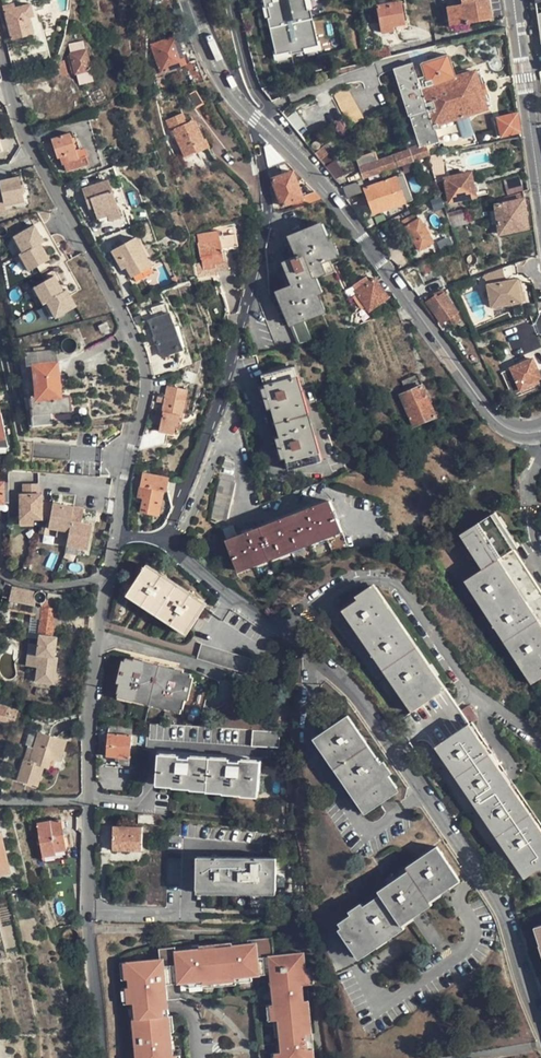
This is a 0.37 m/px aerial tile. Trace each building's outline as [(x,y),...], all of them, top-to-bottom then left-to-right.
[(265,9),(268,8),(270,17),(268,18),(277,54),(292,51),(293,55),(306,51),(305,47),(320,44),(311,10),(308,11),(305,0),(263,0),(265,9)] [(462,4),(465,22),(490,18),(487,0),(461,0),(462,4)] [(2,5),(11,39),(34,34),(31,17),(34,17),(31,3),(15,6),(14,2),(2,5)] [(392,26),(404,24),(400,2),(377,6),(381,32),(393,31),(392,26)] [(449,24),(465,22),(462,4),(446,6),(449,24)] [(185,64),(192,84),(209,78),(196,54),(188,31),(151,44),(161,73),(185,64)] [(91,69),(84,43),(71,46),(72,52),(70,53),(75,72),(91,69)] [(387,47),(365,50),(367,62),(389,56),(387,47)] [(424,74),(420,60),(414,62),(419,76),(424,74)] [(409,116),(418,145),(419,147),(424,145),(425,146),(439,141),(435,129),(432,129),(420,89),(412,63),(393,69),(407,116),(409,116)] [(474,71),(420,89),(432,129),(435,129),(437,128),(436,125),(441,124),(449,151),(473,143),(464,115),(485,108),(474,71)] [(149,97),(162,93),(158,84),(154,85),(150,73),(142,75),(149,97)] [(359,120),(346,89),(330,92),(344,126),(359,120)] [(201,105),(191,92),(185,98),(195,110),(201,105)] [(305,128),(291,110),(284,116),(298,134),(305,128)] [(521,133),(518,113),(498,118),(501,136),(521,133)] [(194,144),(202,140),(193,121),(172,130),(181,150),(194,144)] [(78,159),(69,133),(52,138),(58,158),(60,158),(62,164),(64,163),(67,171),(88,164),(85,156),(78,159)] [(204,145),(202,140),(194,144),(195,149),(204,145)] [(282,162),(285,161),(270,145),(264,147),(268,167),(273,165),(282,162)] [(412,161),(426,157),(428,156),(425,146),(424,145),(419,147),(418,145),(408,148),(408,150),(412,161)] [(322,148),(313,153),(319,160),(327,155),(322,148)] [(357,158),(364,178),(412,161),(408,150),(385,158),(378,160),(375,152),(357,158)] [(332,162),(327,155),(319,160),(325,167),(332,162)] [(280,167),(288,164),(285,161),(282,162),(273,165),(268,167),(271,179),(283,175),(280,167)] [(335,161),(332,162),(325,167),(335,179),(345,176),(349,173),(347,170),(343,171),(335,161)] [(292,172),(283,175),(271,179),(274,186),(281,206),(293,202),(295,208),(321,199),(315,192),(302,197),(292,172)] [(404,172),(398,174),(408,200),(414,198),(404,172)] [(472,174),(445,178),(449,202),(476,197),(472,174)] [(22,185),(20,176),(0,181),(0,204),(5,203),(5,205),(25,201),(24,193),(22,185)] [(502,181),(507,196),(522,192),(523,192),(518,176),(502,181)] [(395,177),(364,188),(373,214),(404,203),(395,177)] [(83,188),(88,200),(92,199),(95,207),(98,218),(107,215),(108,220),(119,217),(107,180),(83,188)] [(358,182),(343,187),(347,197),(361,192),(358,182)] [(528,228),(523,192),(522,192),(507,196),(496,199),(501,233),(528,228)] [(467,223),(464,208),(446,214),(451,227),(467,223)] [(418,250),(432,242),(415,214),(401,222),(418,250)] [(52,259),(37,223),(12,233),(27,269),(52,259)] [(286,327),(294,345),(321,338),(331,335),(314,295),(317,293),(311,278),(320,274),(316,264),(334,257),(320,223),(288,236),(296,257),(283,262),(292,285),(275,292),(289,327),(286,327)] [(203,236),(204,243),(220,240),(220,238),(218,233),(203,236)] [(215,264),(223,262),(221,249),(238,245),(236,235),(220,238),(220,240),(204,243),(199,244),(204,269),(215,268),(215,264)] [(150,265),(136,239),(112,252),(121,269),(126,266),(131,276),(150,265)] [(226,262),(223,262),(215,264),(215,268),(216,271),(228,269),(226,262)] [(468,267),(472,279),(481,276),(479,266),(476,266),(475,265),(468,267)] [(506,281),(504,267),(485,275),(487,286),(489,285),(492,298),(504,296),(505,303),(527,299),(525,290),(523,291),(521,279),(506,281)] [(52,318),(78,306),(69,286),(64,289),(57,273),(36,283),(52,318)] [(389,298),(386,294),(375,278),(370,282),(366,277),(352,286),(369,311),(389,298)] [(453,324),(460,319),(456,313),(458,311),(443,290),(425,297),(428,300),(425,302),(441,323),(450,317),(453,324)] [(493,305),(505,303),(504,296),(492,298),(493,305)] [(152,329),(140,333),(145,347),(157,343),(160,353),(182,345),(166,302),(151,308),(155,316),(148,318),(152,329)] [(249,317),(263,353),(277,350),(262,311),(249,317)] [(356,315),(358,323),(368,320),(365,311),(356,315)] [(37,352),(38,362),(54,361),(53,351),(37,352)] [(521,390),(540,382),(540,377),(533,359),(511,368),(521,390)] [(58,361),(54,361),(38,362),(33,363),(35,374),(35,388),(36,395),(36,398),(61,396),(58,361)] [(260,375),(287,468),(314,463),(289,368),(260,375)] [(182,417),(186,389),(168,385),(159,431),(172,434),(173,427),(176,427),(178,416),(182,417)] [(436,416),(432,409),(423,386),(401,396),(414,426),(436,416)] [(69,396),(61,396),(36,398),(36,395),(30,395),(33,424),(51,422),(50,412),(70,410),(69,396)] [(165,492),(168,478),(143,473),(138,498),(143,499),(141,511),(158,515),(163,491),(165,492)] [(226,520),(233,487),(234,484),(220,481),(212,517),(226,520)] [(9,507),(9,503),(4,502),(3,482),(0,482),(0,508),(9,507)] [(42,516),(42,500),(39,500),(38,492),(38,482),(21,483),(21,486),(27,485),(26,500),(19,499),(20,517),(32,517),(42,516)] [(341,532),(330,502),(237,538),(233,527),(224,530),(239,571),(341,532)] [(47,526),(56,528),(67,530),(71,506),(59,504),(58,507),(51,506),(47,526)] [(83,508),(71,506),(67,530),(66,535),(64,544),(75,546),(86,548),(90,524),(80,522),(83,508)] [(530,575),(494,518),(464,538),(483,569),(465,582),(531,684),(540,678),(540,592),(530,575)] [(132,591),(130,594),(134,596),(190,632),(206,607),(164,579),(146,568),(132,591)] [(34,598),(34,594),(33,593),(33,590),(13,587),(10,599),(11,600),(33,604),(35,600),(34,598)] [(470,723),(461,711),(452,698),(446,689),(443,691),(374,589),(344,609),(526,877),(540,867),(540,829),(470,723)] [(38,608),(37,610),(36,619),(41,620),(39,634),(52,635),(56,601),(47,599),(42,608),(38,608)] [(32,612),(34,606),(14,601),(12,607),(32,612)] [(250,660),(234,655),(202,645),(198,658),(246,673),(250,660)] [(118,693),(120,694),(184,709),(193,675),(126,659),(118,693)] [(183,712),(184,709),(120,694),(119,698),(183,712)] [(15,723),(19,707),(0,702),(0,719),(15,723)] [(469,705),(461,711),(470,723),(478,718),(469,705)] [(367,809),(398,788),(390,775),(389,773),(382,764),(381,763),(349,715),(318,736),(350,783),(367,809)] [(119,766),(130,766),(133,725),(110,723),(107,756),(116,757),(116,762),(119,762),(119,766)] [(281,746),(282,732),(255,730),(255,745),(281,746)] [(30,760),(24,758),(22,763),(17,779),(37,785),(43,766),(48,768),(51,758),(59,761),(66,740),(38,732),(33,748),(30,760)] [(314,738),(363,811),(367,809),(350,783),(318,736),(314,738)] [(24,756),(24,758),(30,760),(33,748),(27,746),(24,756)] [(241,762),(236,762),(231,761),(231,759),(191,756),(190,759),(181,758),(180,755),(160,754),(158,782),(174,783),(175,785),(208,786),(209,788),(225,789),(225,791),(242,792),(243,790),(260,790),(261,762),(241,760),(241,762)] [(385,761),(381,763),(382,764),(389,773),(390,775),(393,773),(385,761)] [(367,809),(363,811),(366,814),(400,791),(398,788),(367,809)] [(66,850),(66,849),(66,846),(61,821),(38,825),(44,857),(56,855),(56,852),(66,850)] [(143,851),(143,848),(143,845),(143,829),(114,828),(114,851),(143,851)] [(0,832),(0,875),(11,872),(8,859),(1,832),(0,832)] [(400,921),(430,901),(428,897),(458,877),(437,847),(407,867),(409,871),(379,891),(381,894),(364,906),(352,914),(340,922),(343,927),(340,929),(358,956),(402,925),(400,921)] [(198,890),(277,890),(277,858),(198,857),(198,890)] [(461,880),(458,877),(428,897),(430,901),(461,880)] [(432,904),(430,901),(400,921),(402,925),(426,908),(432,904)] [(350,911),(352,914),(364,906),(362,903),(350,911)] [(404,929),(402,925),(358,956),(360,959),(404,929)] [(303,952),(273,955),(271,937),(247,939),(247,944),(232,946),(231,943),(199,946),(199,949),(175,952),(175,946),(159,948),(160,959),(126,962),(128,980),(129,987),(130,1003),(134,1003),(136,1019),(132,1019),(134,1043),(137,1043),(138,1050),(135,1050),(136,1057),(173,1057),(172,1055),(168,1016),(162,1016),(161,1008),(160,1000),(168,1000),(166,984),(185,982),(186,987),(207,985),(207,987),(241,984),(241,982),(257,980),(256,975),(270,973),(273,1003),(275,1019),(273,1020),(275,1036),(278,1036),(282,1035),(284,1051),(279,1051),(277,1052),(277,1057),(314,1057),(303,952)] [(120,963),(121,980),(128,980),(126,962),(120,963)] [(130,1003),(129,987),(122,987),(124,1004),(130,1003)] [(169,1007),(168,1000),(160,1000),(161,1008),(169,1007)] [(273,1003),(266,1004),(268,1020),(273,1020),(275,1019),(273,1003)]
